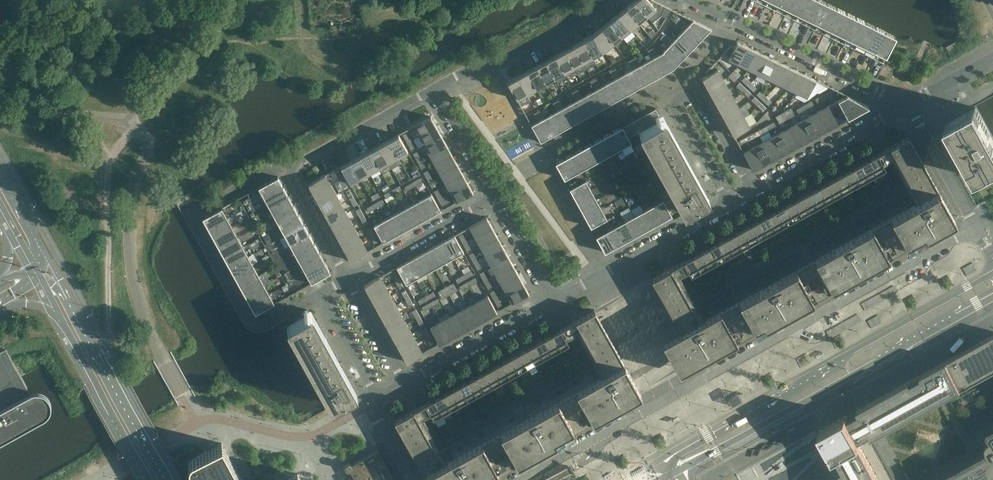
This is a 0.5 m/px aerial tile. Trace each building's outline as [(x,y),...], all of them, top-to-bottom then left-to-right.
[(647,15),(635,0),(627,7),(639,22),(647,15)] [(649,1),(649,0),(635,0),(647,15),(656,9),(649,1)] [(781,0),(769,0),(766,6),(776,11),(781,0)] [(793,0),(781,0),(776,11),(786,15),(793,0)] [(805,0),(793,0),(786,15),(795,20),(805,0)] [(817,0),(805,0),(795,20),(805,25),(817,0)] [(827,4),(820,0),(817,0),(805,25),(815,30),(827,4)] [(825,34),(837,8),(827,4),(815,30),(825,34)] [(639,22),(627,7),(618,14),(630,29),(639,22)] [(834,39),(847,13),(837,8),(825,34),(834,39)] [(844,44),(857,18),(847,13),(834,39),(844,44)] [(630,29),(618,14),(610,21),(622,36),(630,29)] [(699,41),(710,30),(711,29),(693,20),(688,25),(680,18),(677,20),(685,28),(699,41)] [(854,48),(866,23),(857,18),(844,44),(854,48)] [(699,41),(685,28),(677,20),(675,22),(683,30),(678,36),(692,49),(699,41)] [(622,36),(610,21),(601,28),(613,43),(622,36)] [(863,53),(876,27),(866,23),(854,48),(863,53)] [(873,58),(886,32),(876,27),(863,53),(873,58)] [(613,43),(601,28),(593,35),(602,52),(604,51),(613,43)] [(883,63),(892,46),(896,37),(886,32),(873,58),(883,63)] [(692,49),(678,36),(673,41),(665,33),(662,36),(670,44),(684,57),(692,49)] [(602,52),(593,35),(583,40),(593,57),(602,52)] [(684,57),(670,44),(662,36),(660,38),(668,46),(664,51),(673,68),(684,57)] [(593,57),(583,40),(574,45),(583,62),(593,57)] [(739,64),(747,46),(737,41),(734,47),(731,46),(724,53),(730,56),(728,59),(739,64)] [(583,62),(574,45),(564,50),(574,67),(583,62)] [(748,69),(757,51),(747,46),(739,64),(748,69)] [(673,68),(664,51),(663,51),(663,52),(657,56),(653,48),(650,50),(654,57),(663,74),(673,68)] [(574,67),(564,50),(555,55),(564,73),(574,67)] [(663,74),(654,57),(650,50),(647,51),(651,59),(645,62),(654,79),(663,74)] [(758,73),(766,56),(757,51),(748,69),(758,73)] [(564,73),(555,55),(546,61),(555,78),(564,73)] [(768,78),(776,61),(766,56),(758,73),(768,78)] [(654,79),(645,62),(638,66),(634,58),(631,60),(635,68),(645,85),(654,79)] [(645,85),(635,68),(631,60),(628,62),(632,69),(626,73),(635,90),(645,85)] [(555,78),(546,61),(536,66),(546,83),(555,78)] [(777,83),(786,65),(776,61),(768,78),(777,83)] [(787,88),(796,70),(786,65),(777,83),(787,88)] [(546,83),(536,66),(526,71),(536,88),(546,83)] [(715,71),(712,66),(706,72),(708,75),(702,78),(707,88),(723,79),(718,69),(715,71)] [(635,90),(626,73),(619,76),(615,69),(612,70),(616,78),(626,95),(635,90)] [(741,75),(735,69),(732,73),(738,78),(741,75)] [(626,95),(616,78),(612,70),(609,72),(613,80),(607,83),(616,100),(626,95)] [(797,92),(805,75),(796,70),(787,88),(797,92)] [(536,88),(526,71),(517,76),(527,94),(536,88)] [(738,78),(732,73),(728,76),(734,82),(738,78)] [(807,97),(816,80),(805,75),(797,92),(807,97)] [(527,94),(517,76),(507,82),(517,99),(527,94)] [(745,77),(741,80),(748,86),(751,82),(745,77)] [(616,100),(607,83),(601,87),(596,79),(593,81),(598,88),(607,105),(616,100)] [(729,89),(723,79),(707,88),(713,97),(729,89)] [(607,105),(598,88),(593,81),(590,82),(595,90),(588,94),(598,111),(607,105)] [(745,88),(739,82),(736,86),(742,91),(745,88)] [(757,88),(751,82),(748,86),(754,92),(757,88)] [(748,97),(751,94),(745,88),(742,91),(748,97)] [(734,98),(729,89),(713,97),(718,107),(734,98)] [(598,111),(588,94),(582,97),(577,90),(574,91),(579,99),(588,116),(598,111)] [(833,94),(831,90),(823,94),(825,98),(833,94)] [(588,116),(579,99),(574,91),(571,93),(576,100),(569,104),(579,121),(588,116)] [(760,91),(756,94),(762,100),(766,97),(760,91)] [(817,103),(825,98),(823,94),(815,99),(817,103)] [(847,117),(868,106),(847,95),(838,100),(847,117)] [(760,102),(754,96),(751,100),(757,106),(760,102)] [(772,102),(766,97),(762,100),(768,106),(772,102)] [(739,108),(734,98),(718,107),(723,117),(739,108)] [(579,121),(569,104),(563,108),(559,100),(556,102),(560,109),(569,126),(579,121)] [(847,117),(838,100),(828,105),(838,123),(847,117)] [(814,105),(812,101),(804,105),(806,109),(814,105)] [(569,126),(560,109),(556,102),(553,103),(557,111),(550,114),(560,131),(569,126)] [(763,111),(766,108),(760,102),(757,106),(763,111)] [(798,113),(806,109),(804,105),(796,109),(798,113)] [(838,123),(828,105),(819,111),(828,128),(838,123)] [(640,129),(661,118),(655,107),(635,119),(640,129)] [(976,107),(946,123),(959,148),(963,154),(976,178),(992,169),(992,138),(976,107)] [(744,117),(739,108),(723,117),(729,126),(744,117)] [(560,131),(550,114),(544,118),(540,110),(537,112),(541,120),(550,137),(560,131)] [(828,128),(819,111),(809,116),(819,133),(828,128)] [(550,137),(541,120),(537,112),(534,114),(538,121),(531,125),(541,142),(550,137)] [(436,126),(431,116),(414,126),(419,136),(436,126)] [(709,198),(663,116),(661,118),(640,129),(643,135),(686,211),(706,200),(709,198)] [(819,133),(809,116),(800,121),(810,138),(819,133)] [(750,127),(744,117),(729,126),(734,136),(750,127)] [(643,135),(640,129),(635,119),(622,126),(631,142),(643,135)] [(810,138),(800,121),(791,126),(800,143),(810,138)] [(776,126),(774,122),(766,126),(768,130),(776,126)] [(442,136),(436,126),(419,136),(424,145),(442,136)] [(631,142),(622,126),(613,131),(622,147),(631,142)] [(761,134),(768,130),(766,126),(758,130),(761,134)] [(800,143),(791,126),(781,131),(791,149),(800,143)] [(622,147),(613,131),(603,136),(612,152),(622,147)] [(791,149),(781,131),(772,137),(781,154),(791,149)] [(406,132),(403,135),(407,142),(411,140),(406,132)] [(757,136),(755,132),(747,137),(749,140),(757,136)] [(408,151),(398,134),(389,140),(398,157),(408,151)] [(430,155),(447,145),(442,136),(424,145),(430,155)] [(612,152),(603,136),(594,141),(602,157),(612,152)] [(938,191),(926,169),(908,136),(889,147),(919,200),(919,201),(938,191)] [(742,145),(749,140),(747,137),(740,141),(742,145)] [(781,154),(772,137),(762,142),(772,159),(781,154)] [(398,157),(389,140),(379,145),(388,162),(398,157)] [(415,148),(411,140),(407,142),(411,150),(415,148)] [(602,157),(594,141),(584,147),(593,163),(602,157)] [(772,159),(762,142),(753,147),(763,164),(772,159)] [(388,162),(379,145),(369,150),(379,167),(388,162)] [(435,164),(452,155),(447,145),(430,155),(435,164)] [(593,163),(584,147),(574,152),(583,168),(593,163)] [(763,164),(753,147),(743,153),(753,170),(763,164)] [(627,152),(629,162),(639,159),(636,149),(627,152)] [(379,167),(369,150),(360,155),(369,173),(379,167)] [(417,151),(413,154),(417,161),(421,159),(417,151)] [(583,168),(574,152),(565,157),(574,173),(580,170),(583,168)] [(886,169),(877,154),(876,154),(875,152),(869,155),(871,157),(868,158),(877,174),(886,169)] [(369,173),(360,155),(350,161),(360,178),(369,173)] [(440,173),(457,164),(452,155),(435,164),(440,173)] [(574,173),(565,157),(555,163),(564,179),(574,173)] [(877,174),(868,158),(868,159),(867,157),(861,160),(862,162),(860,163),(868,179),(877,174)] [(425,167),(421,159),(417,161),(422,169),(425,167)] [(360,178),(350,161),(341,166),(350,183),(360,178)] [(868,179),(860,163),(859,163),(858,161),(853,164),(854,166),(851,168),(860,183),(868,179)] [(445,183),(462,173),(457,164),(440,173),(445,183)] [(860,183),(851,168),(850,166),(844,169),(845,171),(843,172),(851,188),(860,183)] [(343,178),(339,170),(335,172),(339,180),(343,178)] [(427,170),(424,172),(428,180),(432,178),(427,170)] [(587,182),(580,170),(574,173),(564,179),(571,191),(587,182)] [(851,188),(843,172),(843,173),(841,170),(836,174),(837,176),(835,177),(843,192),(851,188)] [(450,192),(468,183),(462,173),(445,183),(450,192)] [(331,185),(325,175),(308,184),(314,194),(331,185)] [(843,192),(835,177),(834,177),(833,175),(827,178),(829,180),(826,182),(835,197),(843,192)] [(264,197),(283,186),(277,176),(258,187),(264,197)] [(895,186),(890,177),(887,179),(891,188),(895,186)] [(347,185),(343,178),(339,180),(343,188),(347,185)] [(436,186),(432,178),(428,180),(432,188),(436,186)] [(422,182),(420,179),(412,183),(414,187),(422,182)] [(835,197),(826,182),(825,180),(819,183),(820,185),(818,186),(826,202),(835,197)] [(575,199),(591,190),(587,182),(571,191),(575,199)] [(407,191),(414,187),(412,183),(405,187),(407,191)] [(473,193),(468,183),(450,192),(456,202),(473,193)] [(636,189),(642,197),(648,192),(642,184),(636,189)] [(826,202),(818,186),(817,186),(816,184),(811,188),(812,190),(809,191),(818,206),(826,202)] [(336,194),(331,185),(314,194),(319,204),(336,194)] [(269,207),(288,196),(283,186),(264,197),(269,207)] [(401,190),(399,186),(392,190),(394,194),(401,190)] [(311,283),(269,207),(264,197),(258,187),(240,197),(293,293),(311,283)] [(353,197),(349,189),(345,191),(350,199),(353,197)] [(438,189),(434,191),(438,199),(442,197),(438,189)] [(818,206),(809,191),(808,189),(802,192),(803,194),(801,196),(809,211),(818,206)] [(386,198),(394,194),(392,190),(384,194),(386,198)] [(580,207),(596,198),(591,190),(575,199),(580,207)] [(955,221),(951,214),(938,191),(919,201),(919,200),(881,221),(898,252),(955,221)] [(324,213),(341,204),(336,194),(319,204),(324,213)] [(441,211),(431,194),(421,199),(431,216),(441,211)] [(809,211),(801,196),(800,196),(799,194),(794,197),(795,199),(792,200),(801,216),(809,211)] [(274,216),(293,205),(288,196),(269,207),(274,216)] [(293,293),(240,197),(222,207),(227,217),(233,227),(238,236),(243,246),(248,255),(253,264),(259,274),(264,283),(269,293),(274,303),(293,293)] [(358,204),(353,197),(350,199),(354,206),(358,204)] [(446,205),(442,197),(438,199),(443,207),(446,205)] [(584,215),(600,207),(596,198),(580,207),(584,215)] [(801,216),(792,200),(792,201),(791,198),(785,202),(786,204),(784,205),(792,220),(801,216)] [(384,203),(382,199),(374,204),(377,208),(384,203)] [(431,216),(421,199),(412,204),(421,221),(431,216)] [(672,215),(663,199),(653,204),(662,220),(672,215)] [(792,220),(784,205),(782,203),(777,206),(778,208),(776,210),(784,225),(792,220)] [(329,222),(347,213),(341,204),(324,213),(329,222)] [(369,212),(377,208),(374,204),(367,208),(369,212)] [(421,221),(412,204),(402,210),(412,227),(421,221)] [(662,220),(653,204),(644,209),(653,226),(662,220)] [(279,225),(299,215),(293,205),(274,216),(279,225)] [(208,228),(227,217),(222,207),(202,218),(208,228)] [(589,224),(605,215),(600,207),(584,215),(589,224)] [(364,216),(360,208),(356,210),(360,218),(364,216)] [(784,225),(776,210),(775,210),(774,208),(768,211),(770,213),(767,214),(776,230),(784,225)] [(653,226),(644,209),(634,215),(643,231),(653,226)] [(412,227),(402,210),(393,215),(402,232),(412,227)] [(776,230),(767,214),(766,212),(760,215),(761,218),(759,219),(767,234),(776,230)] [(335,232),(352,222),(347,213),(329,222),(335,232)] [(285,235),(304,224),(299,215),(279,225),(285,235)] [(402,232),(393,215),(384,220),(393,237),(402,232)] [(612,227),(605,215),(589,224),(596,236),(605,231),(612,227)] [(643,231),(634,215),(624,220),(633,236),(643,231)] [(368,223),(364,216),(360,218),(364,225),(368,223)] [(213,237),(233,227),(227,217),(208,228),(213,237)] [(492,227),(487,217),(470,227),(475,237),(492,227)] [(767,234),(759,219),(758,219),(757,217),(752,220),(753,222),(750,224),(759,239),(767,234)] [(393,237),(384,220),(374,226),(383,243),(393,237)] [(633,236),(624,220),(615,225),(624,241),(633,236)] [(822,295),(898,252),(881,221),(804,263),(822,295)] [(340,241),(357,232),(352,222),(335,232),(340,241)] [(759,239),(750,224),(749,222),(743,225),(744,227),(742,228),(750,244),(759,239)] [(290,244),(309,234),(304,224),(285,235),(290,244)] [(615,225),(612,227),(605,231),(614,247),(624,241),(615,225)] [(750,244),(742,228),(741,228),(740,226),(735,229),(736,232),(733,233),(742,248),(750,244)] [(219,247),(238,236),(233,227),(213,237),(219,247)] [(374,234),(370,227),(366,229),(371,237),(374,234)] [(480,246),(497,237),(492,227),(475,237),(480,246)] [(614,247),(605,231),(596,236),(605,252),(614,247)] [(742,248),(733,233),(732,231),(726,234),(727,236),(725,238),(733,253),(742,248)] [(345,251),(362,241),(357,232),(340,241),(345,251)] [(295,254),(314,243),(309,234),(290,244),(295,254)] [(379,242),(374,234),(371,237),(375,244),(379,242)] [(462,234),(459,236),(463,243),(467,241),(462,234)] [(464,252),(454,235),(444,241),(454,258),(464,252)] [(224,256),(243,246),(238,236),(219,247),(224,256)] [(733,253),(725,238),(723,236),(718,239),(719,241),(716,242),(725,258),(733,253)] [(485,255),(503,246),(497,237),(480,246),(485,255)] [(725,258),(716,242),(715,240),(709,243),(711,246),(708,247),(717,262),(725,258)] [(368,251),(362,241),(345,251),(351,261),(368,251)] [(454,258),(444,241),(435,246),(444,263),(454,258)] [(471,249),(467,241),(463,243),(467,251),(471,249)] [(300,263),(320,252),(314,243),(295,254),(300,263)] [(717,262),(708,247),(707,245),(701,248),(702,250),(700,251),(708,267),(717,262)] [(229,266),(248,255),(243,246),(224,256),(229,266)] [(444,263),(435,246),(425,251),(435,268),(444,263)] [(491,265),(508,255),(503,246),(485,255),(491,265)] [(708,267),(700,251),(699,252),(698,250),(693,253),(694,255),(691,256),(700,272),(708,267)] [(435,268),(425,251),(416,256),(425,273),(435,268)] [(306,272),(325,262),(320,252),(300,263),(306,272)] [(473,252),(469,255),(473,262),(477,260),(473,252)] [(700,272),(691,256),(690,254),(684,257),(685,259),(682,261),(691,277),(700,272)] [(234,275),(253,264),(248,255),(229,266),(234,275)] [(496,274),(513,265),(508,255),(491,265),(496,274)] [(425,273),(416,256),(407,262),(416,279),(425,273)] [(481,268),(477,260),(473,262),(478,270),(481,268)] [(311,283),(330,272),(325,262),(306,272),(311,283)] [(416,279),(407,262),(397,267),(406,284),(416,279)] [(746,337),(822,295),(804,263),(728,305),(746,337)] [(977,270),(973,263),(962,268),(967,276),(977,270)] [(239,284),(259,274),(253,264),(234,275),(239,284)] [(501,284),(518,274),(513,265),(496,274),(501,284)] [(700,322),(700,321),(670,268),(651,278),(681,332),(700,322)] [(399,279),(395,271),(391,273),(395,281),(399,279)] [(471,271),(463,275),(465,279),(473,275),(471,271)] [(483,271),(480,273),(484,281),(488,279),(483,271)] [(245,294),(264,283),(259,274),(239,284),(245,294)] [(506,293),(523,284),(518,274),(501,284),(497,286),(502,296),(506,293)] [(458,283),(465,279),(463,275),(456,279),(458,283)] [(386,286),(380,276),(364,285),(370,295),(386,286)] [(477,282),(475,278),(467,282),(469,286),(477,282)] [(403,286),(399,279),(395,281),(399,289),(403,286)] [(492,287),(488,279),(484,281),(488,289),(492,287)] [(462,290),(469,286),(467,282),(460,286),(462,290)] [(250,303),(269,293),(264,283),(245,294),(250,303)] [(529,294),(523,284),(506,293),(512,303),(529,294)] [(391,296),(386,286),(370,295),(375,305),(391,296)] [(895,289),(893,286),(861,304),(865,311),(897,293),(895,289)] [(457,290),(456,288),(455,287),(447,291),(450,295),(457,290)] [(409,298),(405,290),(401,292),(406,300),(409,298)] [(494,290),(490,292),(494,300),(498,298),(494,290)] [(433,292),(426,296),(428,300),(435,296),(433,292)] [(255,313),(274,303),(269,293),(250,303),(255,313)] [(396,305),(391,296),(375,305),(380,314),(396,305)] [(420,304),(428,300),(426,296),(418,300),(420,304)] [(497,312),(488,296),(478,301),(487,317),(497,312)] [(414,305),(409,298),(406,300),(410,307),(414,305)] [(502,306),(498,298),(494,300),(499,308),(502,306)] [(439,303),(437,299),(429,303),(432,307),(439,303)] [(487,317),(478,301),(468,306),(477,322),(487,317)] [(424,311),(432,307),(429,303),(422,307),(424,311)] [(401,315),(396,305),(380,314),(385,323),(401,315)] [(746,337),(728,305),(700,321),(700,322),(681,332),(662,342),(667,351),(675,366),(679,373),(746,337)] [(477,322),(468,306),(459,312),(468,328),(477,322)] [(354,395),(332,353),(308,311),(308,310),(307,310),(307,309),(306,309),(305,309),(304,309),(304,310),(289,324),(334,406),(354,395)] [(420,317),(416,309),(412,311),(416,319),(420,317)] [(565,326),(560,329),(565,339),(571,336),(581,330),(605,374),(605,375),(624,365),(625,365),(616,348),(612,341),(596,314),(594,310),(575,320),(565,326)] [(468,328),(459,312),(450,317),(458,333),(468,328)] [(872,326),(886,320),(883,312),(868,319),(872,326)] [(407,324),(401,315),(385,323),(391,333),(407,324)] [(857,315),(826,332),(828,335),(830,338),(861,321),(857,315)] [(424,324),(420,317),(416,319),(420,326),(424,324)] [(458,333),(450,317),(440,322),(449,338),(458,333)] [(449,338),(440,322),(430,328),(439,344),(449,338)] [(412,333),(407,324),(391,333),(396,342),(412,333)] [(560,349),(569,344),(565,339),(560,329),(559,329),(558,327),(552,330),(554,332),(551,334),(560,349)] [(430,335),(426,328),(422,330),(427,338),(430,335)] [(560,349),(551,334),(550,332),(544,335),(545,337),(543,338),(551,354),(560,349)] [(417,343),(412,333),(396,342),(401,352),(417,343)] [(435,343),(430,335),(427,338),(431,345),(435,343)] [(875,438),(873,435),(992,370),(992,335),(857,409),(859,413),(848,419),(846,416),(823,428),(819,430),(821,433),(830,449),(830,450),(835,458),(847,479),(898,479),(875,438)] [(551,354),(543,338),(542,338),(541,336),(536,339),(537,341),(534,343),(543,358),(551,354)] [(543,358),(534,343),(533,341),(527,344),(528,346),(526,347),(534,363),(543,358)] [(423,353),(417,343),(401,352),(407,362),(423,353)] [(534,363),(526,347),(526,348),(525,346),(519,349),(520,351),(517,352),(526,368),(534,363)] [(0,352),(0,408),(31,392),(24,379),(7,349),(0,352)] [(526,368),(517,352),(516,350),(510,353),(512,355),(509,357),(518,372),(526,368)] [(578,361),(573,352),(570,354),(575,363),(578,361)] [(518,372),(509,357),(508,355),(502,358),(503,360),(501,361),(509,377),(518,372)] [(509,377),(501,361),(500,362),(499,359),(494,363),(495,365),(492,366),(501,382),(509,377)] [(501,382),(492,366),(491,364),(485,367),(486,369),(484,371),(492,386),(501,382)] [(641,394),(639,392),(625,365),(624,365),(605,375),(605,374),(567,395),(584,426),(641,394)] [(492,386),(484,371),(483,371),(482,369),(477,372),(478,374),(475,375),(484,391),(492,386)] [(484,391),(475,375),(475,376),(474,373),(468,377),(469,379),(467,380),(475,396),(484,391)] [(475,396),(467,380),(465,378),(460,381),(461,383),(458,385),(467,400),(475,396)] [(467,400),(458,385),(457,383),(451,386),(453,388),(450,389),(459,405),(467,400)] [(459,405),(450,389),(449,387),(443,390),(444,393),(442,394),(450,409),(459,405)] [(44,416),(47,413),(50,409),(50,406),(50,403),(49,399),(47,397),(44,394),(41,392),(37,391),(34,392),(31,392),(0,408),(0,440),(44,416)] [(450,409),(442,394),(441,394),(440,392),(435,395),(436,397),(433,399),(442,414),(450,409)] [(741,400),(737,393),(727,398),(730,404),(731,406),(741,400)] [(508,468),(584,426),(567,395),(490,437),(508,468)] [(442,414),(433,399),(432,397),(426,400),(427,402),(424,404),(433,419),(442,414)] [(413,410),(394,420),(397,425),(397,426),(402,434),(402,435),(406,442),(407,444),(411,451),(412,453),(416,460),(417,462),(421,469),(422,471),(424,475),(425,475),(425,474),(443,464),(443,463),(419,419),(425,416),(430,413),(429,412),(425,404),(424,404),(419,406),(413,410)] [(446,434),(441,425),(438,427),(443,436),(446,434)] [(987,432),(991,441),(988,442),(987,443),(986,444),(986,445),(986,446),(986,447),(986,448),(986,449),(930,479),(991,479),(992,479),(992,429),(987,432)] [(508,468),(490,437),(443,463),(443,464),(425,474),(425,475),(424,475),(427,479),(486,479),(508,468)] [(189,469),(195,479),(242,479),(222,443),(197,457),(193,459),(191,460),(189,463),(188,465),(189,469)] [(378,450),(351,465),(351,464),(350,463),(349,463),(348,463),(347,463),(346,464),(345,465),(345,466),(345,467),(345,468),(345,469),(346,469),(346,470),(347,470),(348,470),(349,470),(350,470),(354,479),(352,479),(394,479),(378,450)]
